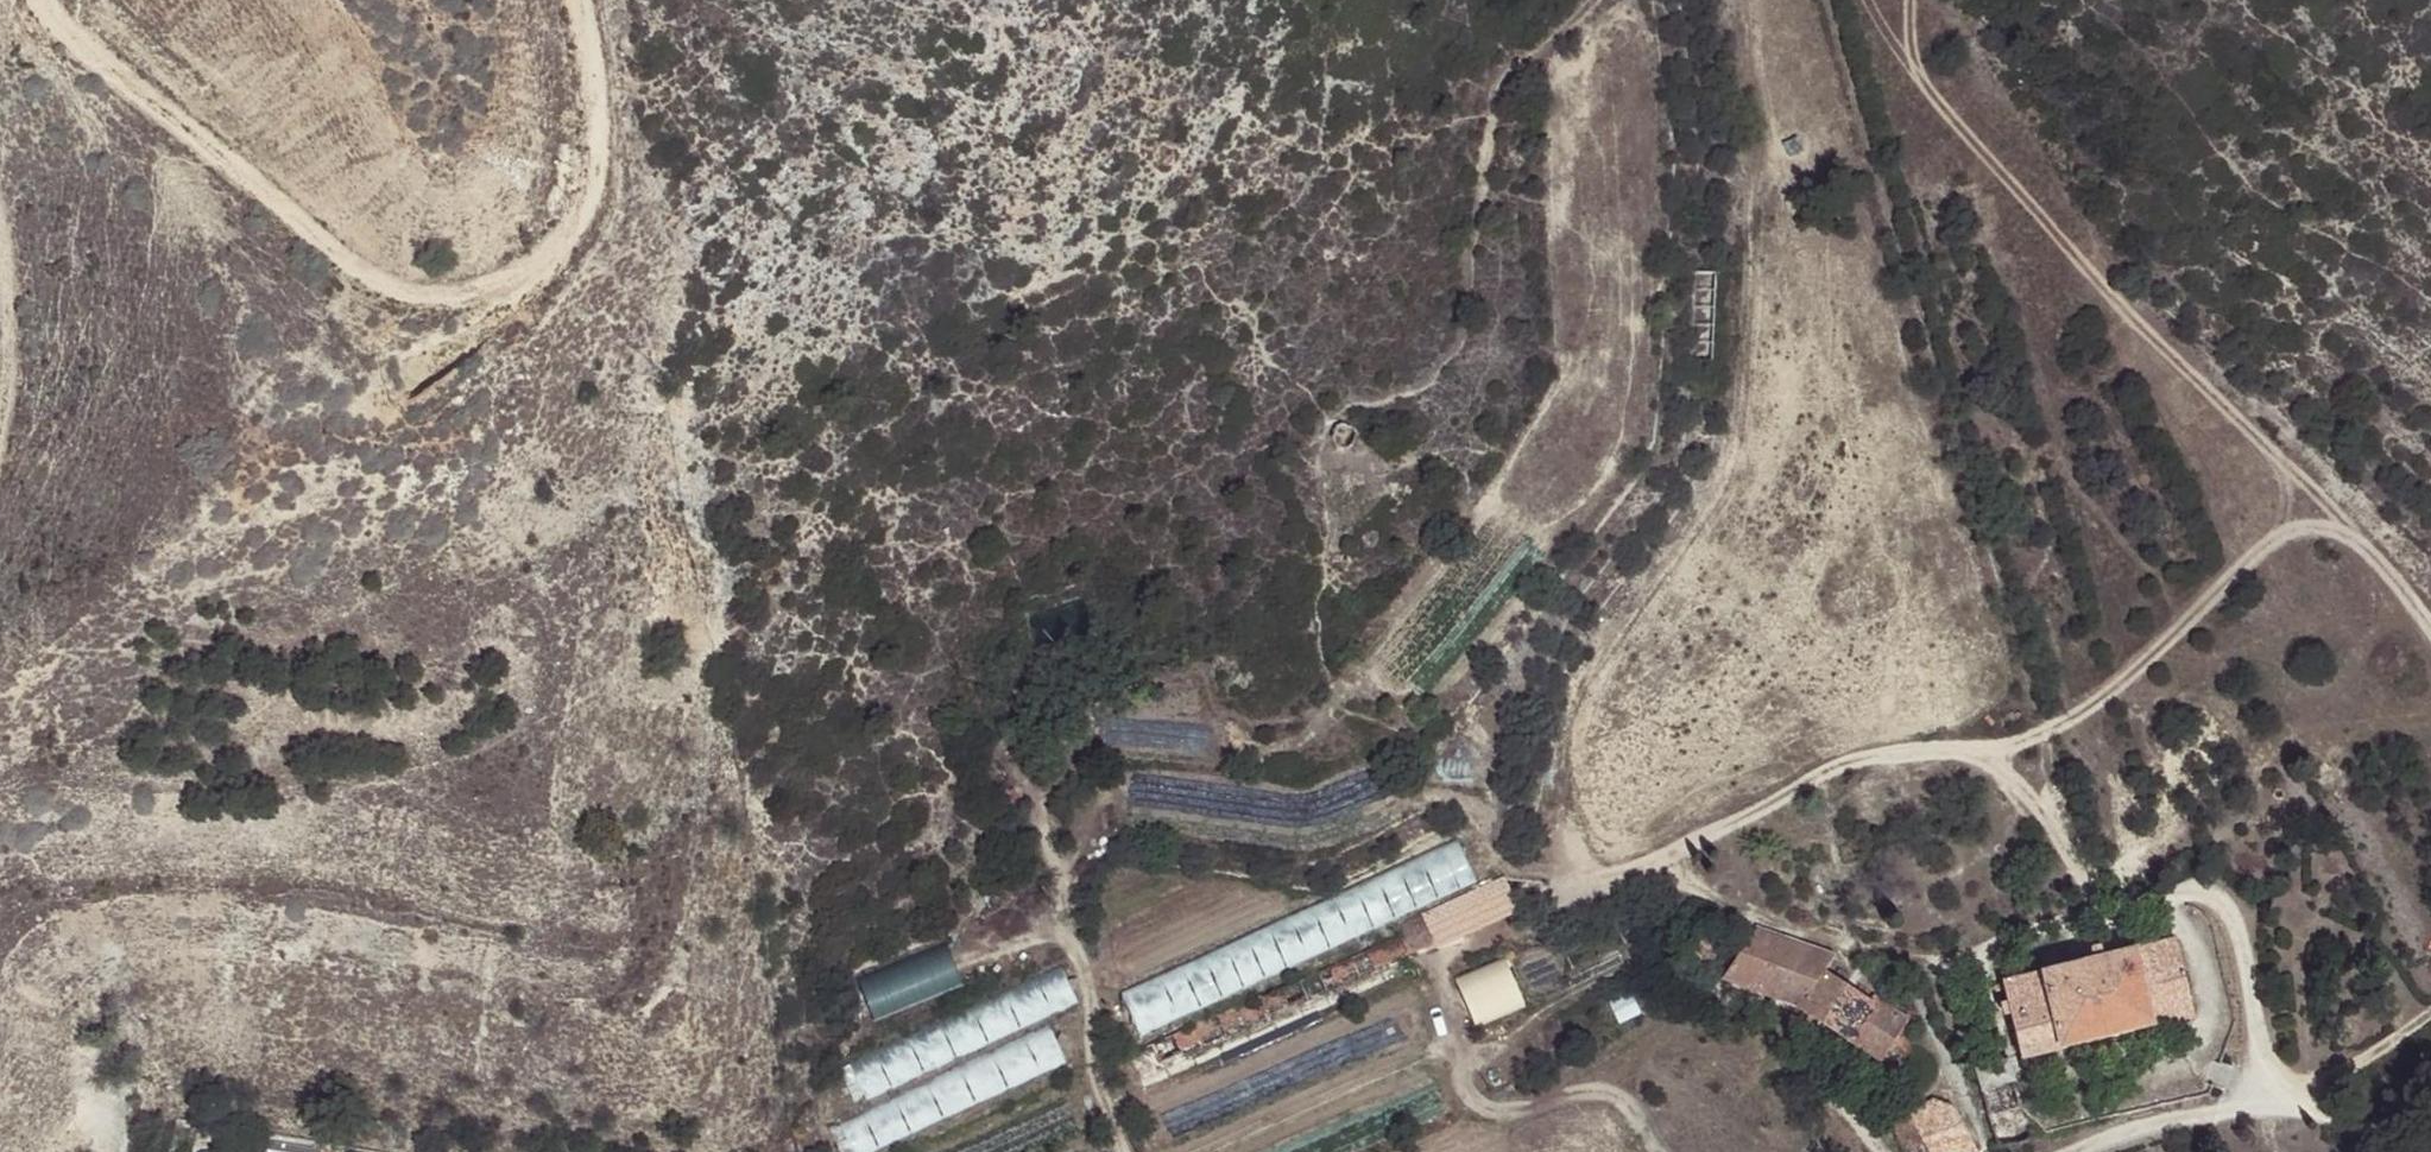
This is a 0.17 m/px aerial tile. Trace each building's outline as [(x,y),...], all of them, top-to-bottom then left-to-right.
[(1523,912),(1512,886),(1411,923),(1421,950),(1523,912)] [(699,917),(700,922),(711,920),(709,905),(698,907),(699,917)] [(674,928),(687,927),(685,920),(683,912),(671,913),(674,928)] [(1407,931),(1140,1050),(1136,1054),(1147,1075),(1417,953),(1407,931)] [(1836,979),(1844,963),(1769,932),(1735,978),(1808,1007),(1893,1062),(1907,1043),(1914,1032),(1916,1024),(1880,999),(1873,1005),(1842,984),(1836,979)] [(1698,960),(1719,967),(1726,949),(1705,942),(1698,960)] [(2181,945),(2140,953),(2158,1029),(2198,1018),(2181,945)] [(2140,953),(2048,975),(2067,1052),(2158,1029),(2140,953)] [(1852,966),(1844,963),(1836,979),(1842,984),(1852,966)] [(2067,1052),(2048,975),(2011,984),(2030,1060),(2067,1052)] [(1930,1145),(1933,1151),(1973,1151),(1963,1110),(1946,1106),(1920,1117),(1930,1145)] [(1911,1151),(1930,1145),(1920,1117),(1902,1125),(1911,1151)] [(299,1147),(250,1138),(248,1151),(298,1151),(299,1147)]
